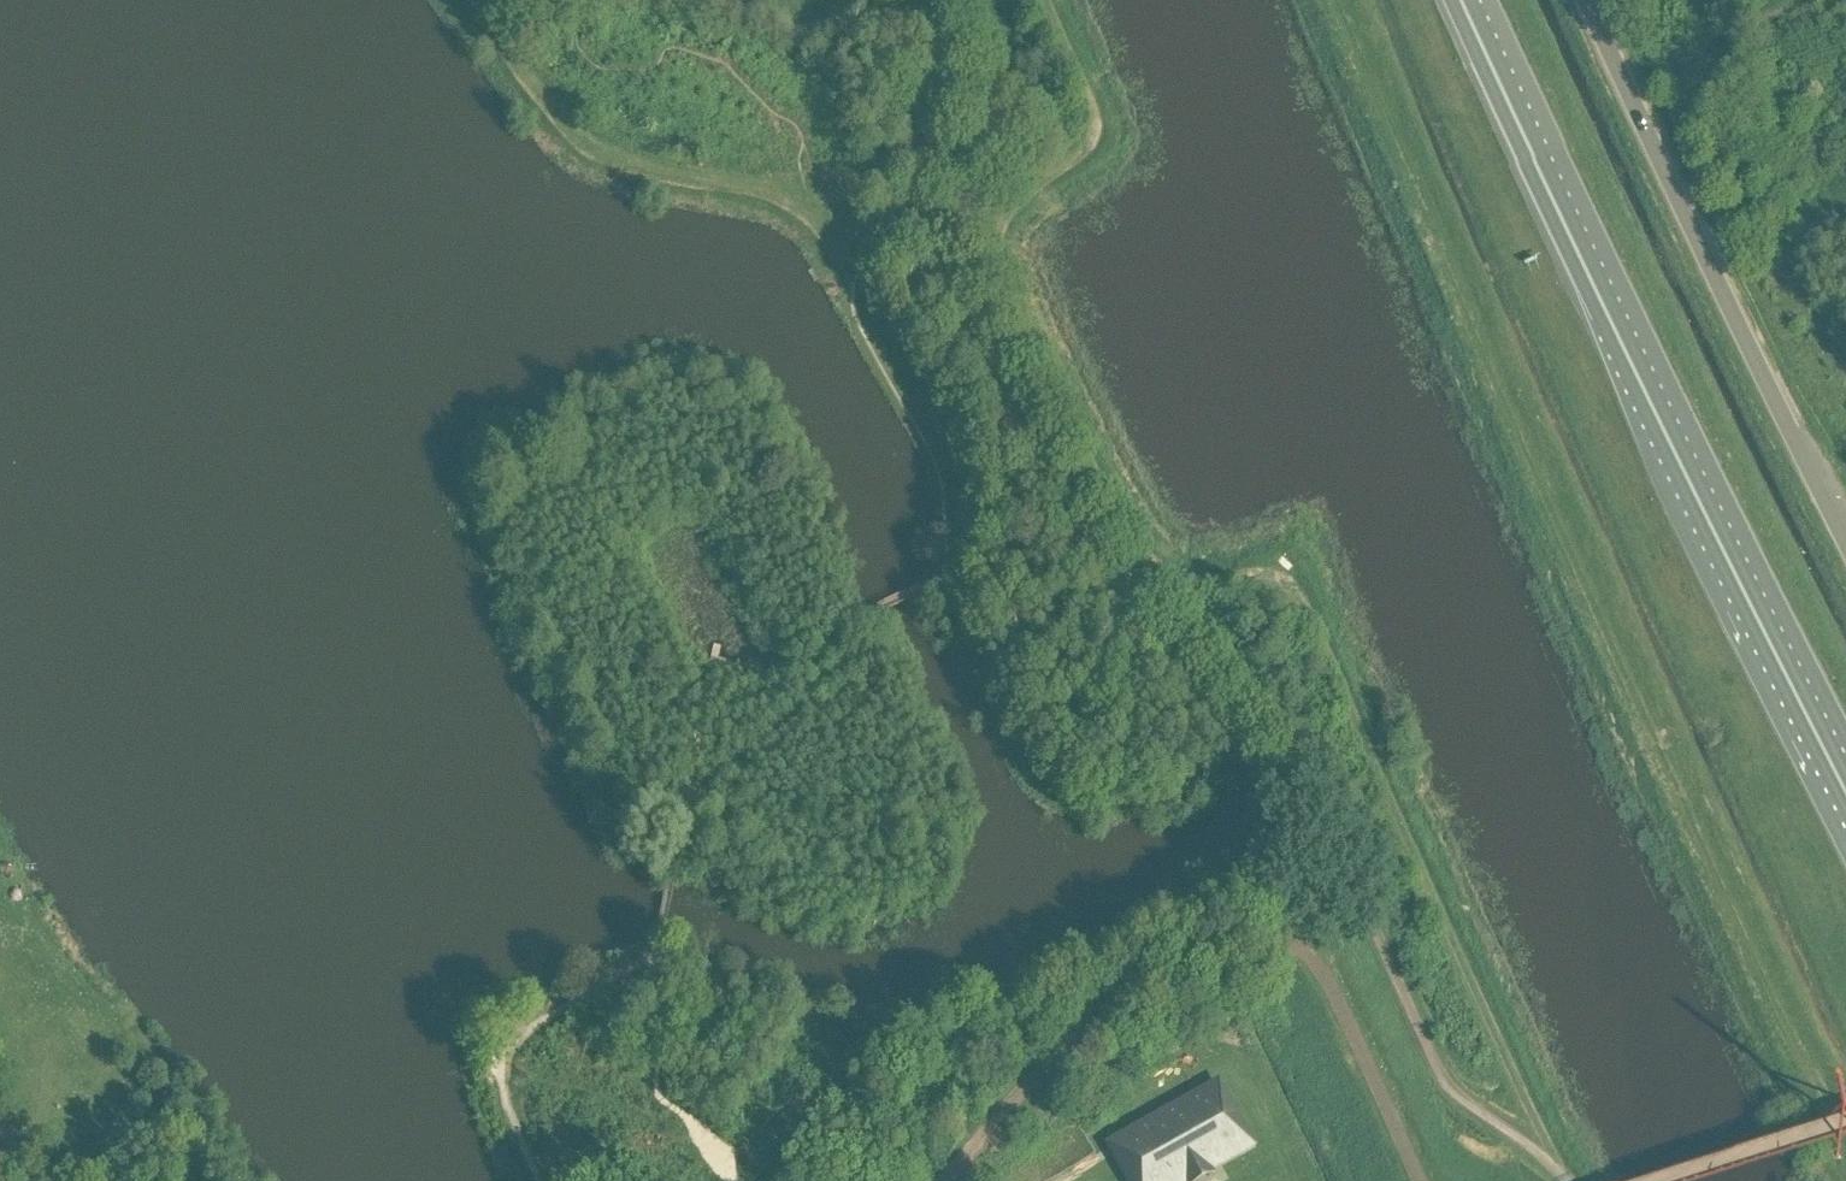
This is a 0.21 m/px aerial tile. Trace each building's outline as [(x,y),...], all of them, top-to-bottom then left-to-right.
[(1216,1089),(1110,1148),(1129,1180),(1205,1180),(1211,1178),(1207,1171),(1249,1148),(1216,1089)]
